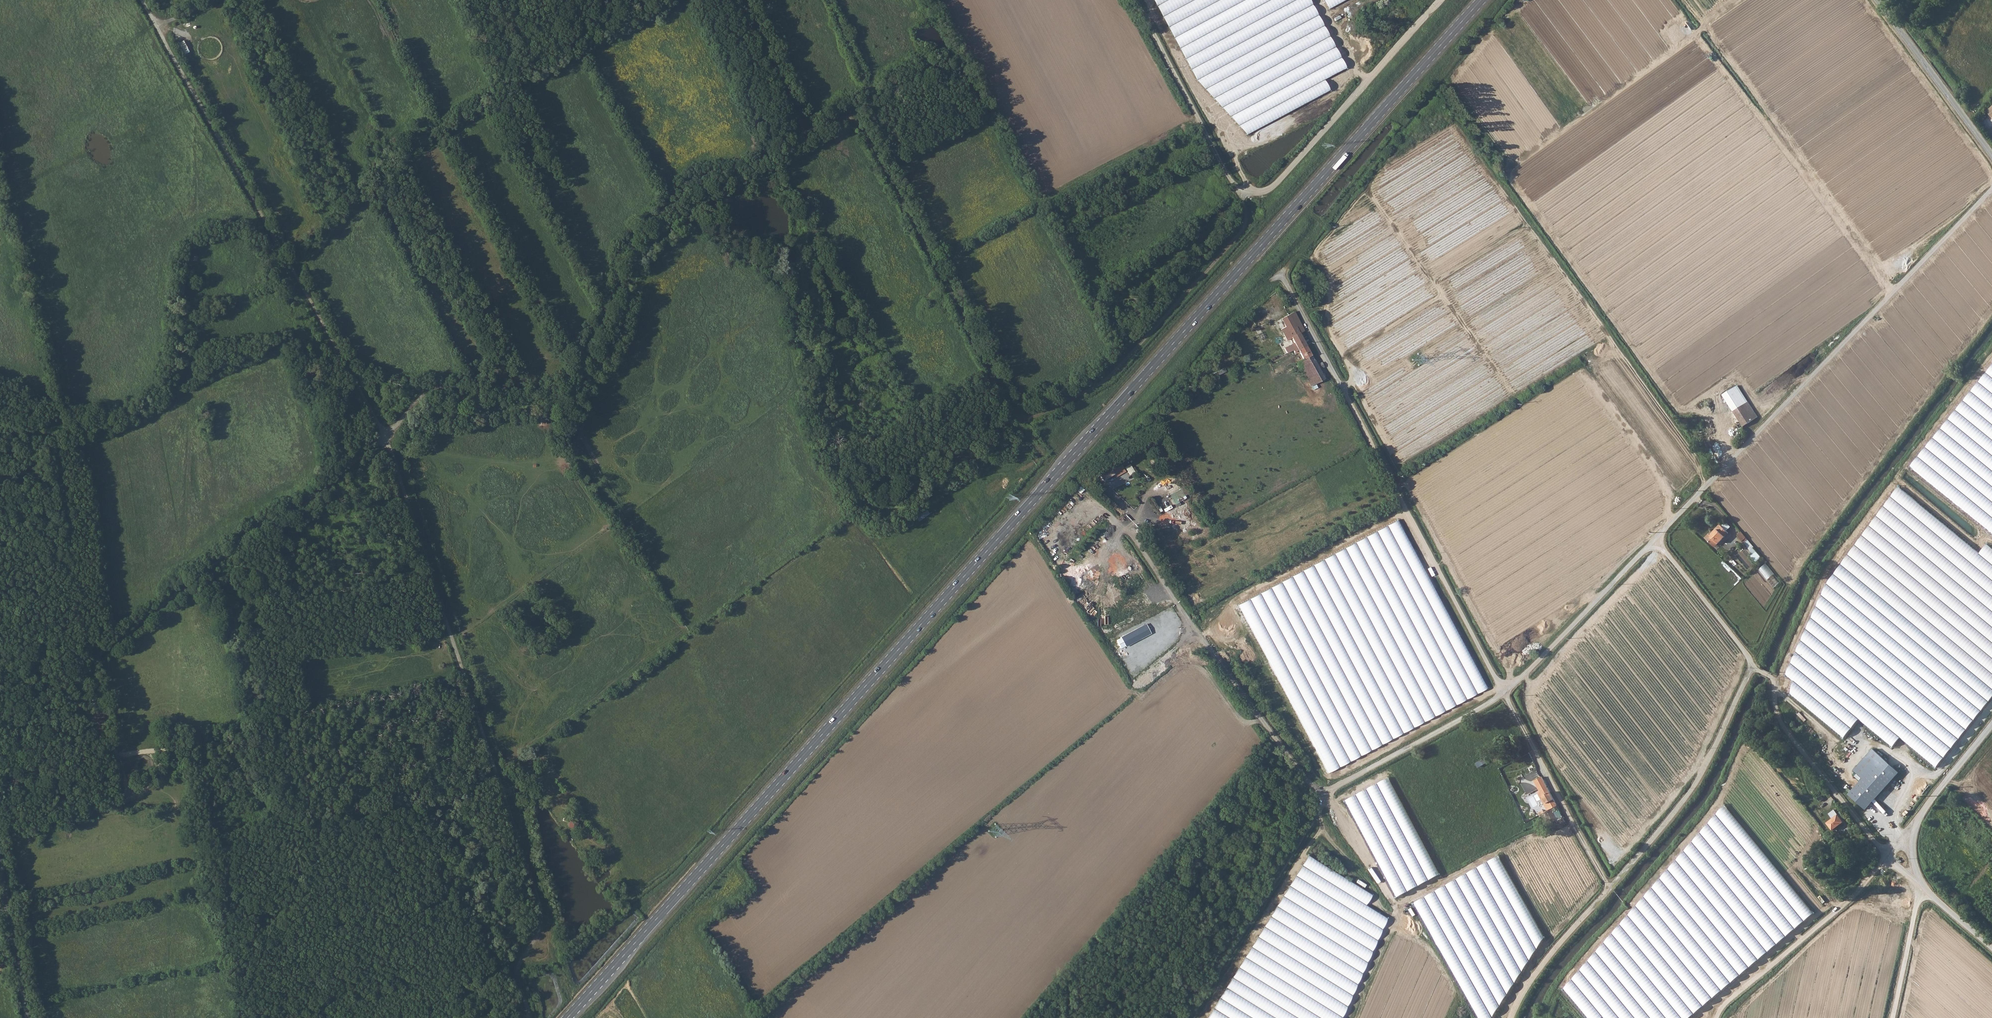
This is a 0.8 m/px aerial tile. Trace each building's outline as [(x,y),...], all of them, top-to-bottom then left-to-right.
[(1196,80),(1246,136),(1330,91),(1324,80),(1347,68),(1310,0),(1153,0),(1196,80)] [(1330,9),(1347,0),(1325,0),(1330,9)] [(1893,259),(1895,261),(1908,251),(1906,248),(1893,259)] [(1287,331),(1283,333),(1284,335),(1288,342),(1289,341),(1292,340),(1291,337),(1303,331),(1294,312),(1289,314),(1295,327),(1287,331)] [(1289,314),(1278,320),(1282,329),(1285,327),(1287,331),(1295,327),(1289,314)] [(1289,341),(1290,343),(1291,345),(1302,339),(1307,336),(1304,330),(1303,331),(1291,337),(1292,340),(1289,341)] [(1290,347),(1292,350),(1293,350),(1293,351),(1305,345),(1302,339),(1291,345),(1291,346),(1290,347)] [(1309,364),(1314,361),(1310,354),(1305,345),(1293,351),(1295,354),(1299,352),(1303,359),(1297,362),(1301,369),(1303,368),(1309,364)] [(1315,362),(1314,362),(1314,361),(1309,364),(1303,368),(1301,369),(1310,385),(1314,383),(1324,378),(1321,374),(1319,369),(1316,365),(1315,362)] [(1226,367),(1210,374),(1212,379),(1228,371),(1226,367)] [(1910,468),(1991,534),(1991,367),(1910,468)] [(1757,417),(1737,385),(1722,395),(1743,427),(1757,417)] [(565,429),(559,435),(566,443),(569,440),(568,438),(571,435),(565,429)] [(1114,475),(1125,468),(1120,461),(1110,467),(1114,475)] [(1126,467),(1131,474),(1135,471),(1131,464),(1126,467)] [(1827,582),(1786,675),(1793,679),(1790,695),(1844,738),(1860,719),(1892,747),(1900,737),(1936,767),(1991,698),(1991,548),(1987,544),(1980,553),(1898,484),(1827,582)] [(1487,690),(1400,522),(1239,606),(1326,773),(1487,690)] [(1728,532),(1720,522),(1704,535),(1712,545),(1728,532)] [(1747,538),(1742,533),(1738,536),(1743,542),(1747,538)] [(1776,587),(1782,581),(1766,564),(1760,570),(1776,587)] [(1122,637),(1127,646),(1151,634),(1146,624),(1122,637)] [(1898,773),(1872,749),(1852,770),(1861,778),(1846,794),(1864,811),(1898,773)] [(1559,809),(1540,774),(1536,777),(1533,778),(1547,805),(1550,803),(1554,809),(1555,812),(1559,809)] [(1441,874),(1388,777),(1345,801),(1398,897),(1441,874)] [(1725,805),(1565,989),(1589,1017),(1601,1017),(1603,1017),(1689,1017),(1814,913),(1725,805)] [(1555,812),(1554,809),(1541,816),(1544,821),(1548,819),(1551,824),(1559,820),(1555,812)] [(1832,830),(1843,822),(1834,810),(1828,814),(1832,819),(1827,823),(1832,830)] [(1498,854),(1415,903),(1479,1017),(1493,1017),(1546,938),(1498,854)] [(1308,855),(1206,1017),(1341,1017),(1386,918),(1365,905),(1372,894),(1308,855)]
